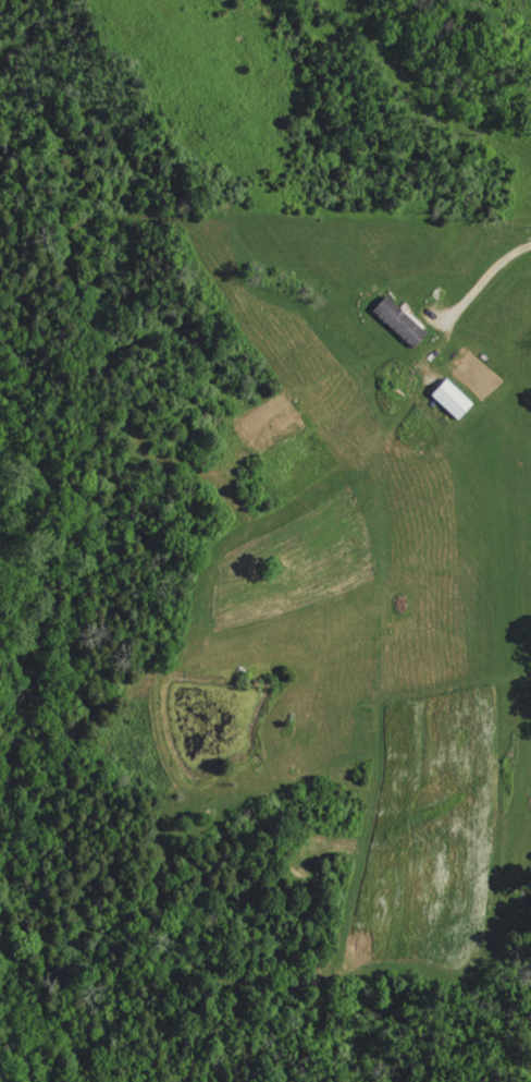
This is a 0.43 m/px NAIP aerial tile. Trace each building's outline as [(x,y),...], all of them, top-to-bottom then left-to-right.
[(411,347),(424,329),(380,296),(366,314),(411,347)] [(468,404),(441,378),(425,395),(453,421),(468,404)]
